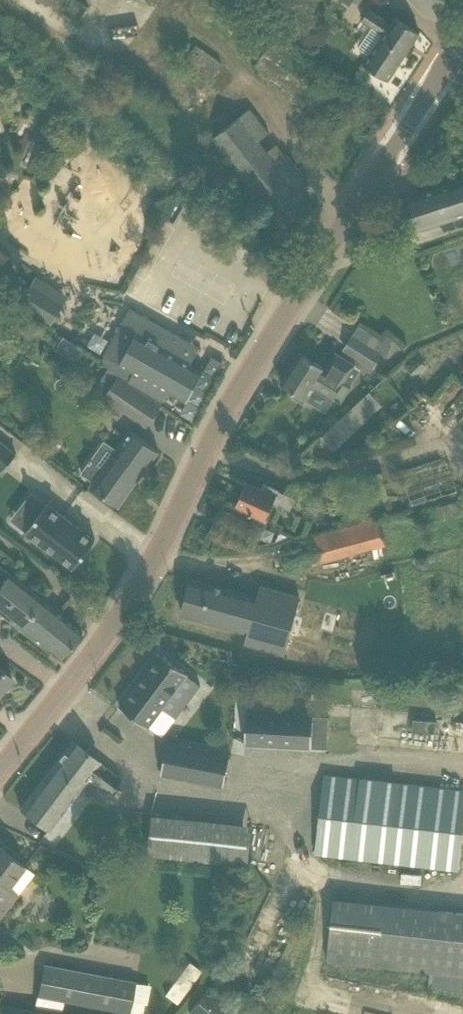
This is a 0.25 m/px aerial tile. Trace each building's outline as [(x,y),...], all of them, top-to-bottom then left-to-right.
[(78,22),(88,7),(77,0),(45,0),(78,22)] [(388,80),(419,33),(395,16),(391,22),(371,8),(363,19),(385,33),(365,64),(388,80)] [(223,63),(197,44),(182,65),(208,83),(223,63)] [(251,107),(212,138),(285,230),(312,209),(297,189),(307,181),(285,152),(276,159),(261,140),(270,132),(251,107)] [(409,232),(462,216),(462,181),(399,200),(409,232)] [(28,301),(58,318),(73,293),(42,276),(28,301)] [(182,359),(191,343),(130,309),(104,355),(134,371),(130,379),(164,399),(169,390),(186,400),(203,370),(182,359)] [(353,336),(344,350),(361,360),(374,368),(383,354),(353,336)] [(352,384),(360,370),(353,365),(354,364),(335,352),(325,368),(300,352),(281,383),(295,392),(293,396),(304,402),(314,386),(333,398),(342,384),(350,389),(353,384),(352,384)] [(146,427),(162,404),(118,375),(103,397),(146,427)] [(322,437),(334,450),(367,420),(366,418),(384,403),(372,390),(322,437)] [(3,457),(19,438),(0,423),(0,455),(3,457)] [(118,505),(157,451),(130,431),(92,485),(118,505)] [(106,437),(87,464),(99,473),(118,446),(106,437)] [(412,508),(412,506),(458,492),(447,456),(402,470),(406,481),(403,482),(407,493),(399,495),(404,511),(412,508)] [(277,490),(278,489),(264,482),(261,488),(246,482),(235,505),(262,517),(270,501),(280,505),(281,504),(291,509),(295,499),(277,490)] [(25,531),(25,532),(66,563),(73,568),(95,539),(47,503),(25,531)] [(286,542),(294,570),(386,545),(378,517),(286,542)] [(428,556),(416,558),(417,565),(422,569),(430,568),(428,556)] [(20,628),(41,599),(0,567),(0,613),(20,628)] [(186,597),(182,613),(248,632),(245,643),(284,654),(299,596),(261,585),(258,597),(205,582),(191,579),(186,597)] [(81,630),(41,599),(20,628),(59,658),(81,630)] [(161,736),(200,684),(188,675),(189,674),(159,652),(119,705),(161,736)] [(12,678),(0,668),(0,692),(12,678)] [(381,719),(405,721),(406,710),(382,707),(381,719)] [(327,748),(329,716),(313,715),(247,711),(245,744),(311,748),(311,747),(327,748)] [(120,778),(88,753),(72,740),(50,769),(76,789),(86,777),(107,794),(120,778)] [(167,741),(161,773),(224,785),(230,753),(167,741)] [(45,828),(76,789),(50,769),(20,808),(36,821),(45,828)] [(322,776),(314,854),(457,870),(462,818),(462,791),(322,776)] [(257,860),(259,819),(157,814),(155,855),(257,860)] [(22,864),(0,847),(0,914),(16,894),(5,886),(22,864)] [(335,898),(327,961),(430,973),(429,986),(462,990),(462,912),(335,898)] [(44,963),(37,996),(129,1013),(135,981),(44,963)] [(180,971),(167,995),(178,1002),(192,978),(180,971)] [(188,1012),(191,1013),(239,1013),(243,1010),(210,984),(188,1012)] [(0,1004),(0,1013),(61,1013),(0,1004)]
